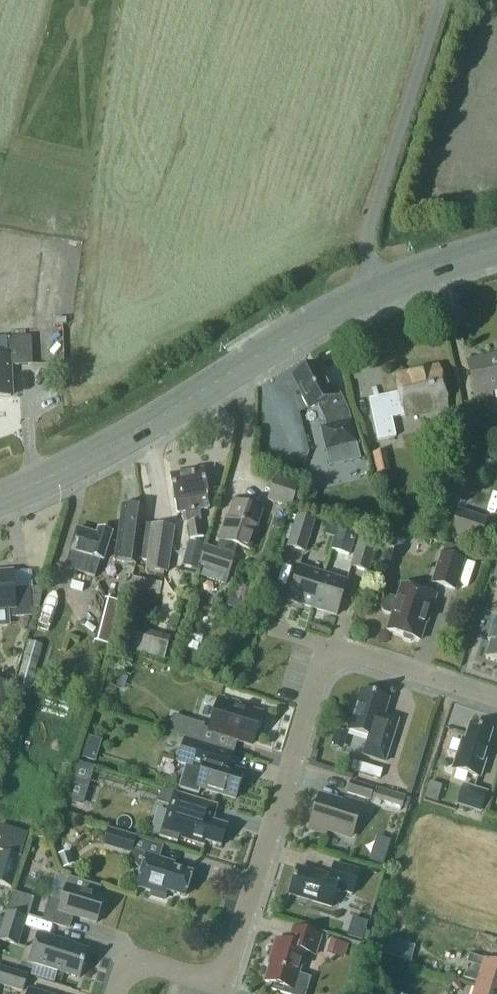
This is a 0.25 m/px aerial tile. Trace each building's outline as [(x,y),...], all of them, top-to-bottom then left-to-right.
[(32,365),(31,337),(7,338),(8,356),(0,357),(0,397),(11,396),(9,366),(32,365)] [(469,363),(477,401),(491,398),(489,390),(496,389),(496,357),(469,363)] [(317,405),(325,418),(326,426),(320,427),(326,451),(357,443),(352,419),(351,420),(349,412),(339,394),(335,396),(329,385),(328,386),(317,365),(294,377),(304,396),(302,397),(309,409),(317,405)] [(437,369),(400,377),(403,391),(370,398),(379,439),(397,435),(393,417),(444,406),(437,369)] [(372,454),(376,474),(390,471),(386,451),(372,454)] [(202,469),(171,474),(177,513),(186,511),(188,523),(201,521),(199,509),(209,507),(202,469)] [(267,500),(292,509),(300,484),(276,476),(267,500)] [(205,545),(199,565),(204,566),(201,575),(226,583),(235,556),(234,556),(237,547),(246,550),(250,551),(264,511),(233,500),(231,508),(228,516),(226,516),(218,541),(216,548),(205,545)] [(115,561),(135,564),(144,503),(122,508),(115,561)] [(451,534),(480,543),(488,519),(458,510),(451,534)] [(288,546),(305,551),(315,521),(297,515),(288,546)] [(201,521),(188,523),(190,539),(204,536),(201,521)] [(151,527),(145,570),(169,573),(175,530),(151,527)] [(350,554),(353,545),(357,533),(338,527),(334,540),(332,548),(350,554)] [(65,568),(95,577),(100,560),(103,561),(111,535),(98,531),(97,535),(77,529),(65,568)] [(351,566),(368,572),(378,541),(361,536),(351,566)] [(431,583),(457,591),(466,561),(441,553),(431,583)] [(289,601),(313,608),(323,574),(300,566),(289,601)] [(8,609),(9,617),(31,615),(31,607),(39,606),(42,586),(30,587),(14,588),(13,571),(0,572),(0,610),(8,609)] [(313,608),(336,616),(347,581),(323,574),(313,608)] [(138,577),(137,588),(164,592),(165,582),(138,577)] [(398,600),(390,597),(385,598),(382,603),(382,608),(385,612),(393,614),(388,631),(403,636),(405,640),(410,641),(415,639),(420,641),(428,615),(430,615),(436,596),(403,585),(398,600)] [(115,644),(126,601),(114,598),(103,641),(115,644)] [(496,616),(489,641),(492,641),(486,659),(496,662),(496,616)] [(129,650),(163,659),(169,636),(135,626),(129,650)] [(23,665),(17,688),(30,692),(37,669),(23,665)] [(1,718),(8,684),(0,682),(0,718),(1,718)] [(398,721),(384,717),(389,699),(361,690),(348,730),(369,737),(363,755),(385,762),(398,721)] [(259,730),(262,720),(260,720),(261,715),(246,710),(247,707),(220,699),(210,731),(253,744),(257,729),(259,730)] [(204,729),(205,725),(174,715),(169,732),(200,742),(204,729)] [(487,748),(492,732),(470,725),(465,741),(463,740),(453,769),(480,778),(490,748),(487,748)] [(86,755),(98,759),(105,739),(93,735),(86,755)] [(178,763),(185,765),(178,788),(199,794),(201,788),(236,799),(244,772),(230,768),(234,753),(186,739),(178,763)] [(76,764),(66,798),(81,803),(92,769),(76,764)] [(347,793),(371,800),(375,787),(350,780),(347,793)] [(456,806),(481,814),(487,792),(462,784),(456,806)] [(158,803),(170,807),(161,837),(178,842),(179,837),(205,845),(206,842),(221,847),(227,826),(212,821),(213,818),(193,812),(197,800),(162,789),(158,803)] [(326,833),(327,829),(352,836),(362,804),(346,799),(344,804),(320,796),(310,828),(326,833)] [(103,845),(131,854),(136,837),(108,829),(103,845)] [(379,835),(370,860),(384,865),(393,840),(379,835)] [(0,854),(0,883),(12,887),(21,857),(1,851),(0,854)] [(166,862),(147,856),(138,886),(152,891),(151,896),(164,900),(166,891),(185,897),(192,874),(165,865),(166,862)] [(298,868),(290,894),(332,907),(337,890),(352,895),(360,871),(335,864),(330,877),(298,868)] [(44,899),(40,912),(46,914),(44,921),(67,929),(71,915),(97,923),(105,897),(99,896),(101,888),(70,878),(62,903),(50,899),(50,901),(44,899)] [(18,945),(26,918),(7,912),(0,934),(0,940),(18,945)] [(356,916),(353,935),(370,938),(373,919),(356,916)] [(270,989),(285,993),(306,993),(311,978),(298,974),(305,952),(315,955),(321,937),(294,928),(289,943),(276,940),(271,956),(273,957),(265,981),(272,984),(270,989)] [(30,962),(79,978),(88,951),(74,947),(74,945),(39,934),(30,962)] [(330,939),(327,948),(339,952),(341,943),(330,939)] [(476,985),(496,992),(496,963),(470,954),(467,963),(482,967),(476,985)] [(23,991),(27,976),(0,967),(0,984),(23,991)] [(388,991),(377,985),(372,993),(386,993),(388,991)] [(476,985),(473,993),(496,993),(496,992),(476,985)]
